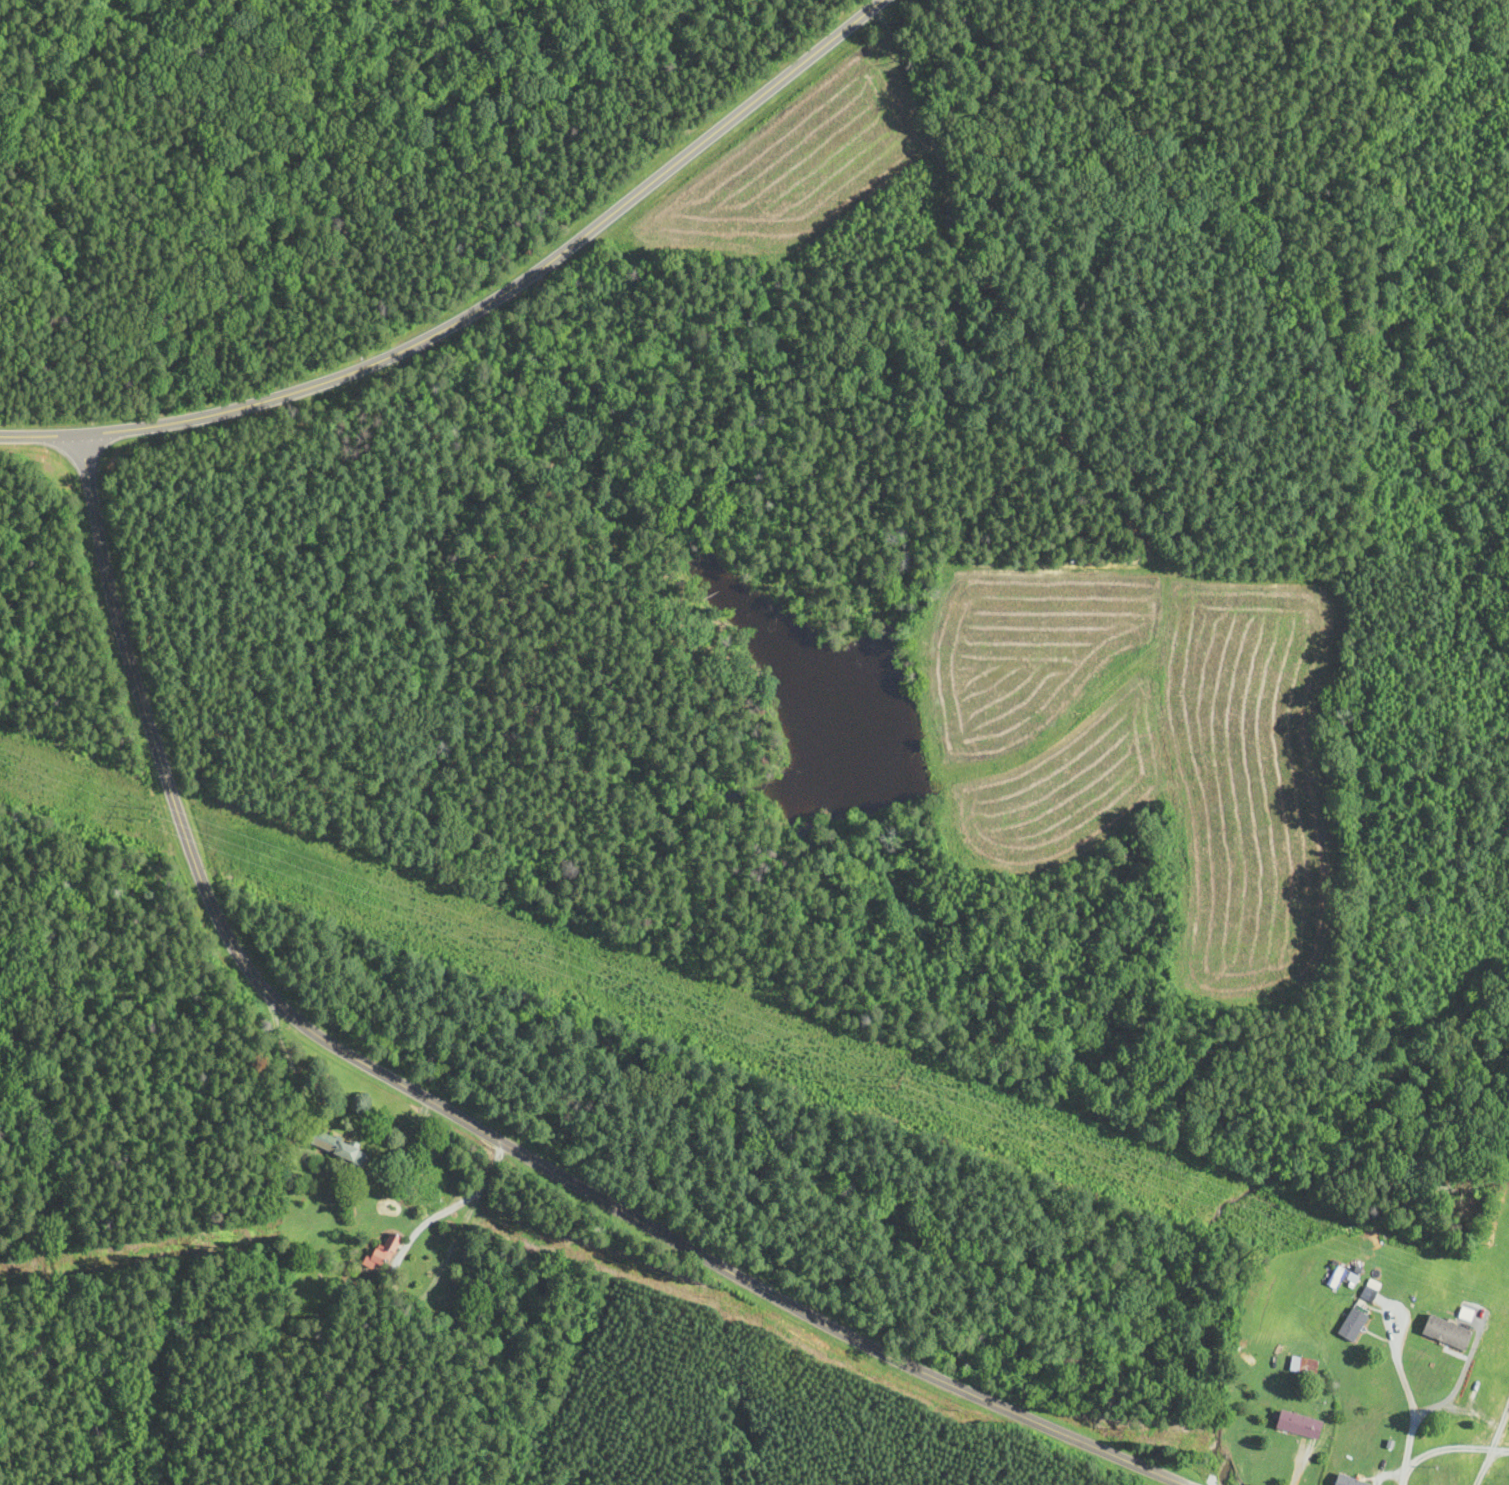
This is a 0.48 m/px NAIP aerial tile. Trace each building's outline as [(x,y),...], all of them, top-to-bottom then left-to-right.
[(358,1165),(364,1149),(315,1131),(309,1146),(358,1165)] [(364,1266),(373,1271),(377,1264),(386,1269),(402,1238),(392,1233),(384,1248),(375,1244),(364,1266)] [(1359,1275),(1335,1268),(1330,1287),(1339,1289),(1341,1281),(1356,1285),(1359,1275)] [(1355,1343),(1369,1317),(1354,1308),(1339,1335),(1355,1343)] [(1423,1335),(1466,1352),(1474,1332),(1430,1315),(1423,1335)] [(1291,1371),(1316,1376),(1319,1363),(1294,1357),(1291,1371)] [(1324,1422),(1282,1411),(1277,1429),(1319,1441),(1324,1422)] [(1372,1484),(1340,1474),(1336,1484),(1372,1484)]
